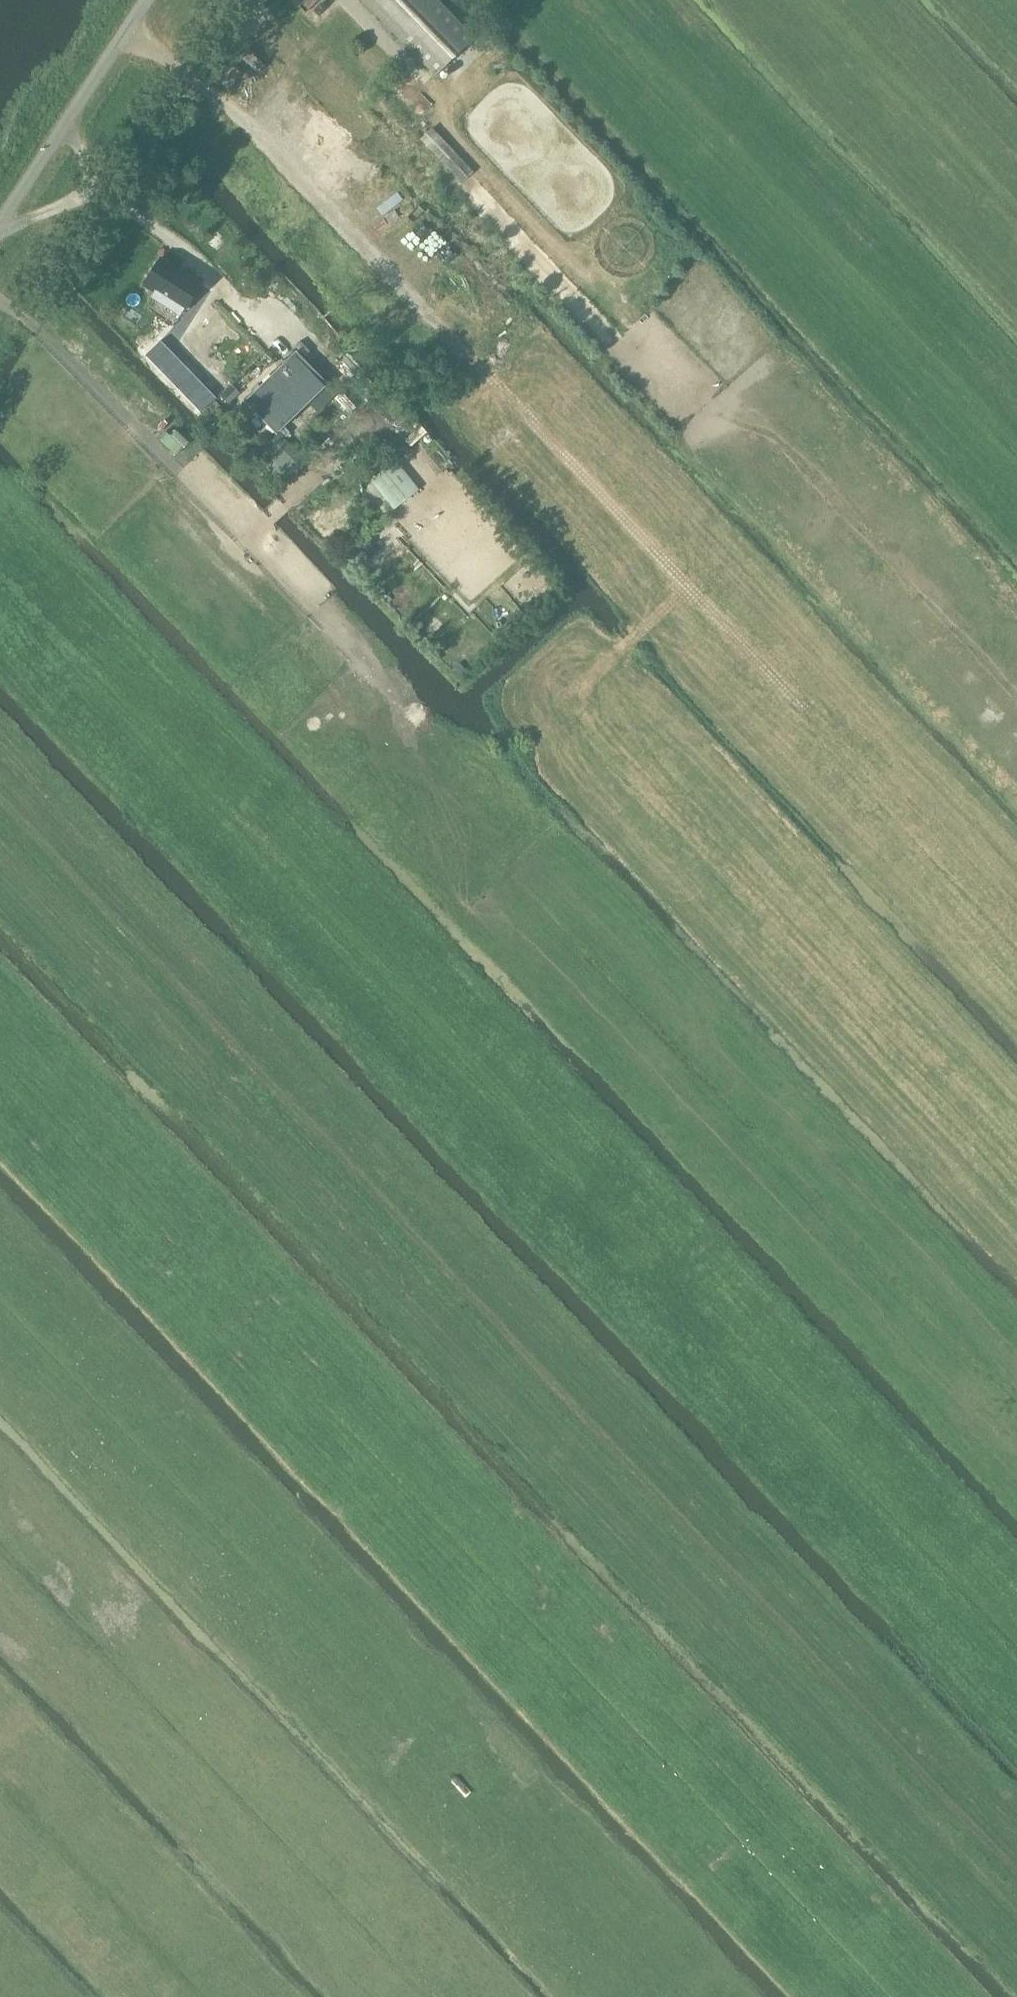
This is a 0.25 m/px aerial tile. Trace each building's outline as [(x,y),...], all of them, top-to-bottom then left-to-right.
[(436,75),(473,39),(436,0),(363,0),(436,75)] [(470,174),(429,130),(420,138),(461,182),(470,174)] [(201,283),(160,257),(142,285),(154,293),(151,297),(178,314),(181,310),(183,311),(201,283)] [(146,356),(202,414),(220,397),(163,339),(146,356)] [(245,402),(277,434),(284,426),(291,433),(301,423),(294,416),(326,385),(296,353),(245,402)] [(396,507),(421,487),(399,459),(373,479),(396,507)]
